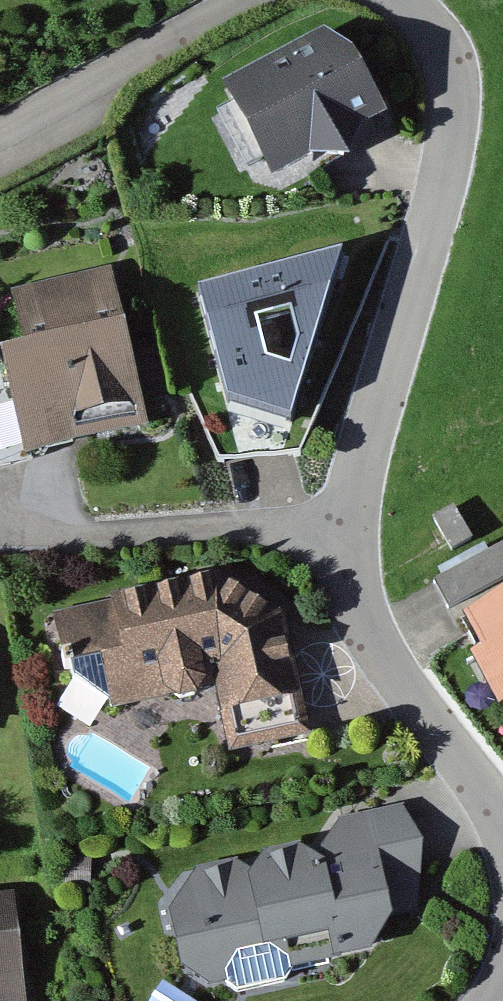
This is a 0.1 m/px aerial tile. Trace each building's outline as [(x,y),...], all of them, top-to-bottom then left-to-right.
[(318,48),(234,91),(274,167),(308,150),(343,160),(354,126),(375,115),(350,69),(334,78),(318,48)] [(222,382),(203,387),(218,452),(287,435),(342,254),(198,292),(222,382)] [(109,277),(17,299),(29,353),(6,359),(12,385),(0,388),(0,454),(143,420),(109,277)] [(448,608),(502,579),(502,544),(434,582),(448,608)] [(72,679),(111,703),(168,691),(181,698),(194,695),(202,682),(221,679),(236,742),(298,729),(276,621),(217,583),(118,604),(119,610),(61,621),(72,679)] [(472,617),(489,649),(501,653),(502,656),(502,601),(472,617)] [(235,868),(200,876),(188,895),(195,928),(183,945),(187,965),(210,981),(226,978),(227,985),(238,991),(284,980),(291,971),(290,963),(366,947),(386,918),(385,911),(404,907),(401,895),(383,899),(379,878),(416,869),(404,813),(343,826),(317,866),(298,854),(266,861),(255,880),(235,868)] [(0,903),(0,1000),(21,1000),(12,902),(0,903)]
